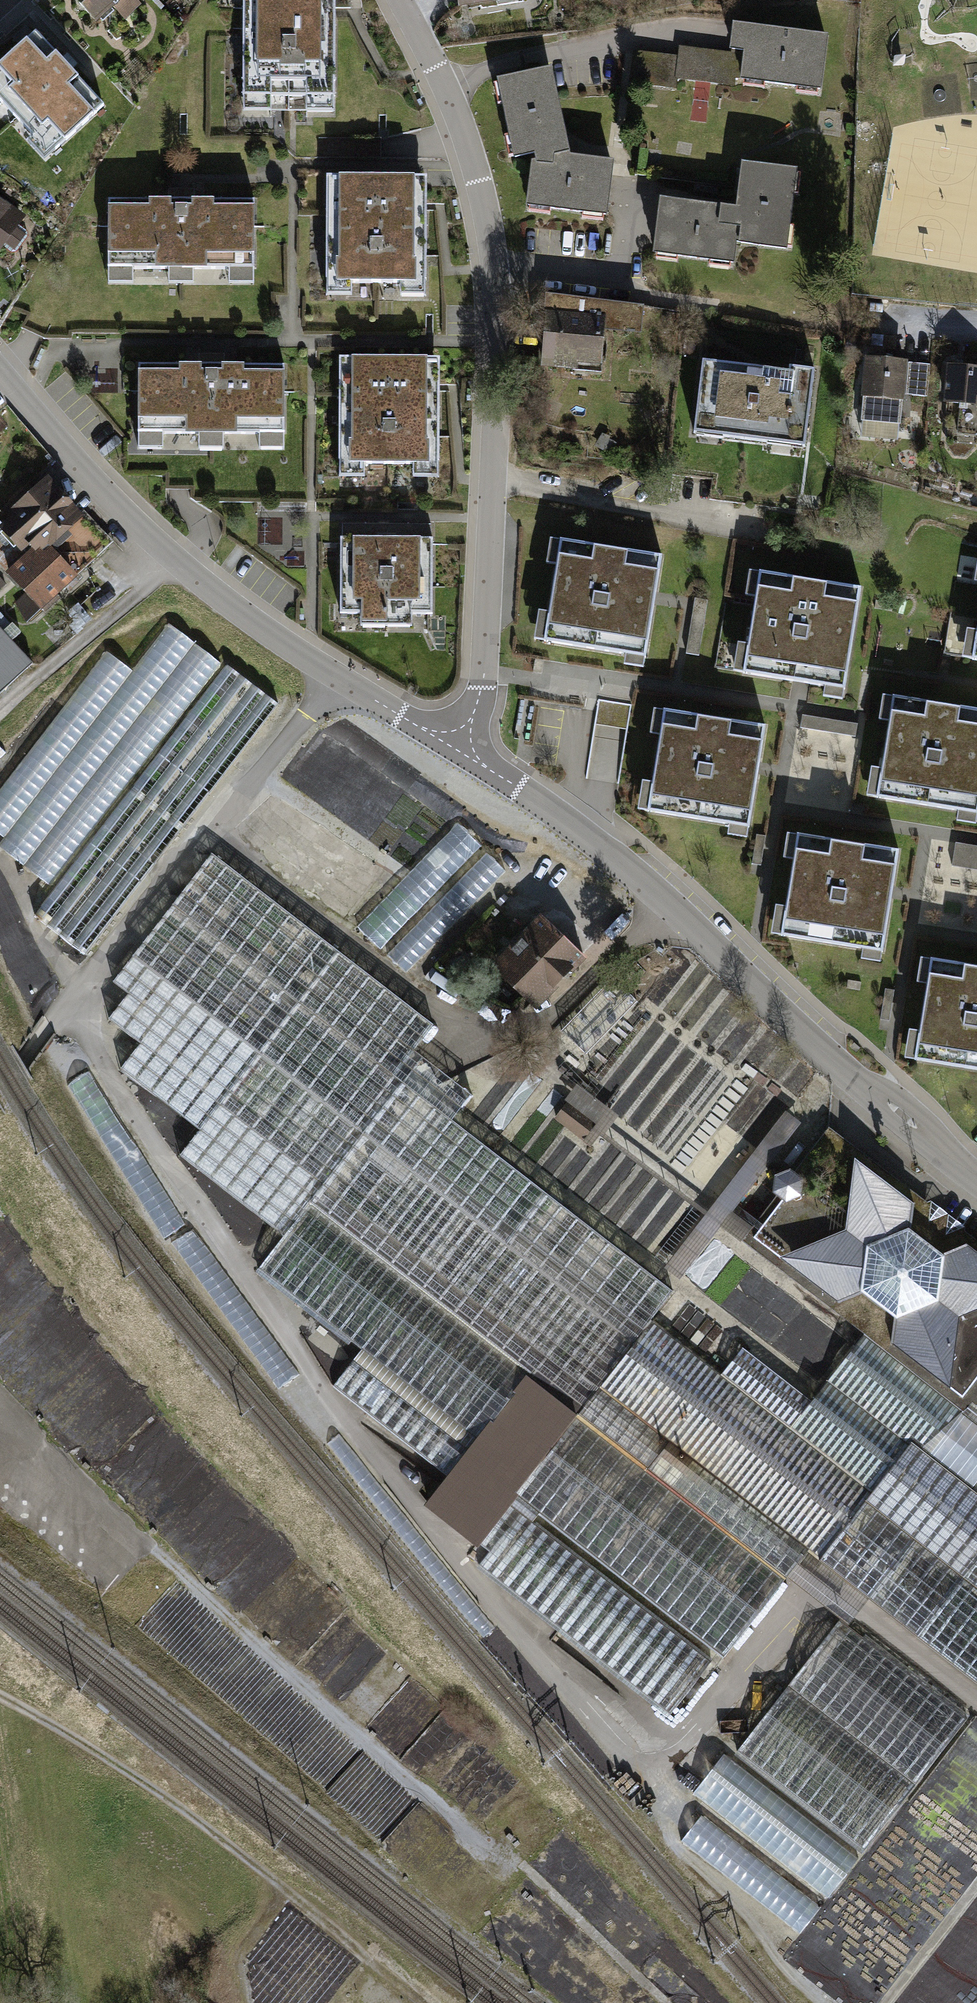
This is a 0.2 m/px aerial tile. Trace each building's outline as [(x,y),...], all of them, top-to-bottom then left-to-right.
[(92,21),(111,4),(124,19),(141,4),(137,0),(73,0),(92,21)] [(247,112),(339,113),(341,12),(341,0),(249,0),(247,112)] [(828,33),(733,21),(729,48),(745,50),(741,79),(821,88),(828,33)] [(36,30),(11,53),(0,63),(0,93),(53,152),(105,105),(68,65),(36,30)] [(677,56),(634,51),(631,83),(676,88),(677,79),(735,86),(736,78),(741,79),(745,50),(729,48),(679,42),(677,56)] [(549,67),(495,78),(513,158),(532,153),(535,160),(531,160),(525,203),(605,214),(613,160),(569,154),(549,67)] [(797,169),(742,162),(736,206),(659,196),(652,252),(734,262),(736,242),(787,249),(797,169)] [(425,173),(325,172),(324,293),(348,294),(348,281),(401,281),(401,293),(425,293),(425,205),(425,173)] [(183,198),(109,198),(109,281),(135,281),(135,267),(169,268),(169,280),(194,280),(194,266),(231,267),(231,280),(257,280),(257,199),(183,198)] [(0,201),(0,260),(2,261),(30,224),(0,201)] [(643,306),(545,295),(541,367),(576,369),(576,363),(602,365),(605,330),(641,332),(643,306)] [(438,357),(339,356),(338,476),(364,476),(364,463),(411,463),(411,475),(438,476),(438,386),(438,357)] [(907,362),(867,358),(861,420),(901,424),(904,393),(907,362)] [(790,372),(703,361),(694,433),(806,447),(816,368),(791,365),(790,372)] [(907,362),(904,393),(928,396),(931,364),(907,362)] [(215,364),(141,364),(141,447),(166,447),(166,433),(201,434),(201,448),(226,448),(226,433),(261,434),(261,449),(286,449),(286,365),(215,364)] [(951,366),(947,401),(951,401),(947,442),(955,455),(965,456),(975,445),(976,437),(976,368),(951,366)] [(10,426),(0,415),(0,434),(10,426)] [(602,432),(594,446),(609,454),(615,443),(608,439),(610,437),(602,432)] [(48,476),(0,519),(0,565),(7,572),(25,592),(15,602),(26,622),(42,609),(46,613),(84,578),(79,574),(115,542),(84,510),(82,512),(48,476)] [(415,539),(340,539),(340,611),(359,611),(359,626),(410,626),(410,613),(431,614),(431,539),(415,539)] [(657,598),(663,557),(550,539),(546,563),(556,564),(549,612),(537,610),(532,641),(624,655),(622,666),(646,669),(657,598)] [(845,701),(863,588),(750,571),(746,595),(759,597),(751,647),(737,645),(733,672),(800,682),(823,686),(821,697),(845,701)] [(708,600),(695,598),(686,654),(699,656),(708,600)] [(80,603),(67,613),(79,628),(91,618),(80,603)] [(221,662),(165,618),(128,665),(103,645),(0,777),(0,834),(3,837),(0,840),(0,849),(47,885),(221,662)] [(0,629),(0,692),(32,662),(0,629)] [(968,631),(964,657),(976,659),(976,633),(968,631)] [(276,705),(221,662),(47,885),(26,911),(84,955),(276,705)] [(883,695),(879,721),(890,723),(883,770),(872,768),(868,797),(960,812),(958,821),(976,824),(976,711),(883,695)] [(759,770),(765,727),(654,711),(650,733),(659,735),(652,784),(642,782),(637,813),(730,826),(729,835),(748,838),(759,770)] [(857,723),(803,715),(801,727),(855,735),(857,723)] [(401,880),(422,902),(482,843),(461,821),(401,880)] [(892,892),(899,852),(788,835),(784,858),(795,860),(787,910),(775,908),(770,936),(863,951),(861,961),(880,964),(892,892)] [(956,843),(952,866),(976,870),(976,847),(956,843)] [(443,1021),(204,847),(104,983),(119,994),(100,1019),(133,1042),(112,1070),(196,1131),(180,1154),(287,1232),(414,1063),(443,1021)] [(408,972),(504,867),(486,850),(390,955),(408,972)] [(585,961),(541,917),(489,968),(534,1012),(585,961)] [(920,958),(917,983),(928,985),(921,1032),(909,1030),(904,1062),(976,1074),(976,967),(920,958)] [(612,979),(561,1030),(585,1054),(635,1002),(612,979)] [(862,983),(849,981),(847,988),(860,991),(862,983)] [(886,989),(881,1020),(889,1021),(895,990),(886,989)] [(414,1063),(287,1232),(264,1262),(368,1341),(478,1423),(524,1364),(583,1409),(648,1327),(669,1294),(434,1118),(453,1093),(414,1063)] [(80,1098),(98,1099),(98,1074),(80,1074),(80,1098)] [(562,1102),(565,1104),(593,1125),(582,1141),(591,1148),(600,1137),(704,1216),(665,1269),(681,1281),(721,1228),(740,1243),(751,1229),(731,1214),(801,1123),(786,1112),(709,1213),(606,1135),(619,1116),(576,1083),(562,1102)] [(565,1104),(554,1119),(582,1141),(593,1125),(565,1104)] [(829,1129),(795,1174),(791,1172),(775,1178),(772,1195),(781,1202),(753,1240),(864,1346),(878,1357),(952,1414),(974,1402),(976,1406),(976,1241),(965,1232),(965,1228),(931,1202),(927,1204),(829,1129)] [(723,1385),(648,1327),(583,1409),(477,1546),(465,1560),(679,1726),(791,1582),(811,1556),(818,1561),(909,1445),(921,1454),(952,1414),(878,1357),(864,1346),(812,1412),(743,1359),(723,1385)] [(478,1423),(368,1341),(336,1382),(447,1466),(478,1423)] [(420,1502),(477,1546),(583,1409),(524,1364),(447,1466),(420,1502)] [(952,1414),(921,1454),(976,1497),(976,1429),(952,1414)] [(818,1561),(869,1601),(976,1684),(976,1497),(921,1454),(909,1445),(818,1561)] [(811,1556),(791,1582),(841,1621),(849,1627),(869,1601),(818,1561),(811,1556)] [(841,1621),(740,1753),(859,1848),(967,1711),(849,1627),(841,1621)] [(725,1752),(692,1793),(823,1898),(856,1858),(725,1752)] [(701,1818),(682,1843),(800,1933),(819,1909),(701,1818)]
